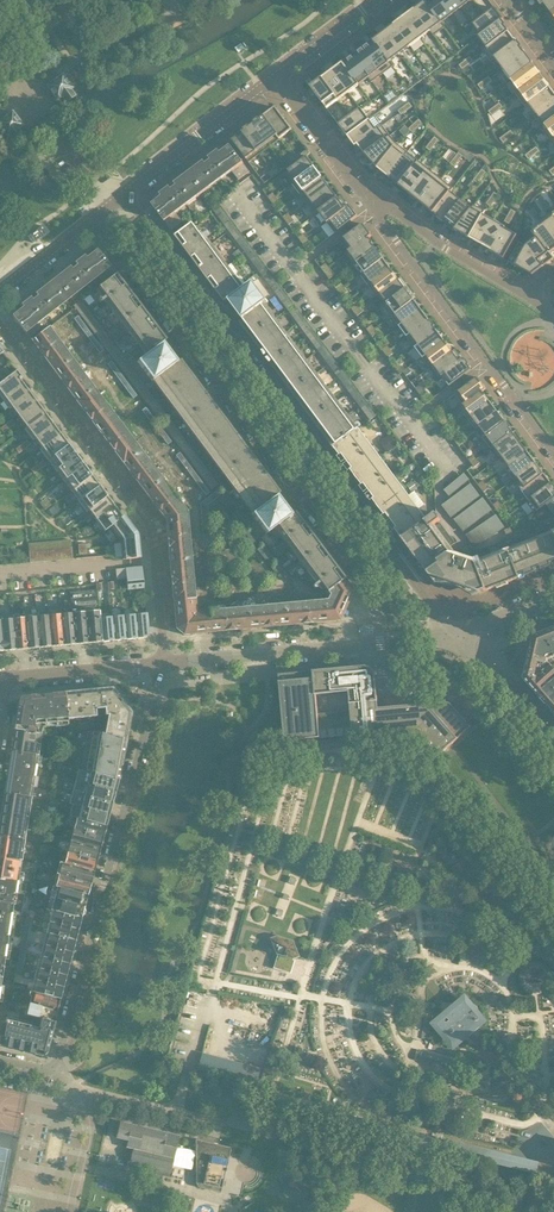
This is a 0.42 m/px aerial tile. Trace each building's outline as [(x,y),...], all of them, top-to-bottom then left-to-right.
[(309,85),(344,132),(347,136),(369,120),(479,38),(501,22),(502,21),(503,20),(488,0),(427,0),(414,10),(394,25),(374,40),(371,42),(364,48),(362,49),(354,55),(351,57),(343,63),(342,64),(322,79),(320,76),(313,82),(309,85)] [(541,7),(544,5),(550,13),(553,18),(553,0),(536,0),(541,7)] [(501,22),(479,38),(486,47),(487,48),(508,32),(507,30),(505,28),(505,27),(506,26),(502,21),(501,22)] [(486,47),(482,50),(491,62),(495,59),(494,58),(516,42),(515,41),(513,38),(508,32),(487,48),(486,47)] [(516,42),(494,58),(495,59),(503,70),(524,54),(523,52),(522,50),(521,49),(522,48),(518,42),(516,43),(516,42)] [(524,54),(503,70),(510,80),(532,64),(531,63),(530,61),(524,54)] [(470,57),(464,61),(468,66),(474,61),(470,57)] [(464,61),(459,65),(462,70),(468,66),(464,61)] [(532,64),(510,80),(519,91),(519,92),(541,75),(539,73),(537,71),(532,64)] [(70,89),(73,87),(71,85),(61,72),(45,85),(61,105),(65,102),(65,103),(66,102),(75,96),(70,89)] [(519,91),(515,94),(525,107),(528,104),(528,103),(549,87),(550,87),(548,85),(546,82),(541,75),(519,92),(519,91)] [(489,76),(483,81),(487,85),(493,81),(489,76)] [(483,81),(478,85),(481,90),(487,85),(483,81)] [(528,103),(528,104),(536,115),(553,101),(553,93),(549,87),(528,103)] [(536,115),(544,125),(545,126),(553,119),(553,101),(536,115)] [(409,102),(403,106),(407,111),(413,107),(409,102)] [(499,103),(494,107),(497,112),(503,107),(499,103)] [(403,106),(398,111),(401,116),(407,111),(403,106)] [(494,107),(488,111),(492,116),(497,112),(494,107)] [(276,108),(264,117),(280,139),(292,130),(284,119),(283,117),(276,108)] [(27,125),(28,125),(15,110),(0,122),(0,124),(11,137),(13,136),(18,142),(24,137),(27,134),(31,130),(27,125)] [(255,123),(253,125),(270,147),(280,139),(264,117),(262,118),(260,119),(260,120),(255,123)] [(419,119),(414,124),(418,128),(423,123),(419,119)] [(541,128),(550,140),(553,137),(553,119),(545,126),(544,125),(541,128)] [(369,120),(347,136),(355,147),(358,145),(357,145),(377,130),(376,130),(369,120)] [(414,124),(408,129),(412,133),(418,128),(414,124)] [(245,131),(243,132),(260,154),(270,147),(253,125),(252,125),(250,127),(249,127),(245,131)] [(377,130),(357,145),(358,145),(365,155),(390,136),(382,125),(376,130),(377,130)] [(511,130),(505,134),(509,139),(514,135),(511,130)] [(239,135),(232,140),(234,143),(249,163),(260,154),(243,132),(242,133),(239,135)] [(505,134),(499,139),(503,143),(509,139),(505,134)] [(365,155),(376,168),(377,168),(396,144),(390,136),(365,155)] [(434,137),(430,142),(435,146),(439,140),(434,137)] [(430,142),(425,148),(430,151),(435,146),(430,142)] [(396,144),(377,168),(388,177),(405,156),(406,156),(408,153),(396,144)] [(225,145),(189,172),(204,192),(211,187),(208,185),(230,168),(239,180),(250,171),(230,145),(227,148),(225,145)] [(536,147),(530,151),(534,156),(540,151),(536,147)] [(307,150),(301,154),(304,158),(307,156),(310,154),(307,150)] [(530,151),(525,155),(528,160),(534,156),(530,151)] [(459,153),(454,158),(459,162),(463,156),(459,153)] [(292,154),(288,158),(292,163),(296,160),(292,154)] [(298,163),(284,173),(293,184),(315,167),(314,166),(312,164),(307,156),(304,158),(298,163)] [(388,177),(399,186),(416,165),(415,164),(406,156),(405,156),(388,177)] [(454,158),(450,164),(454,167),(459,162),(454,158)] [(416,165),(399,186),(410,195),(430,170),(418,161),(415,164),(416,165)] [(315,167),(293,184),(300,194),(323,178),(321,176),(320,174),(315,167)] [(482,169),(477,175),(482,178),(487,173),(482,169)] [(430,170),(410,195),(421,204),(441,179),(430,170)] [(198,197),(204,192),(189,172),(153,199),(155,202),(152,204),(172,230),(183,222),(174,210),(196,194),(198,197)] [(477,175),(473,180),(478,184),(482,178),(477,175)] [(323,178),(300,194),(308,205),(330,188),(329,186),(327,184),(323,178)] [(441,179),(421,204),(433,213),(450,191),(450,192),(453,189),(441,179)] [(330,188),(308,205),(316,215),(338,198),(337,197),(335,195),(330,188)] [(450,191),(433,213),(438,217),(437,219),(442,223),(443,222),(444,222),(461,200),(450,192),(450,191)] [(494,192),(490,198),(495,201),(499,196),(494,192)] [(273,193),(267,197),(270,201),(276,197),(273,193)] [(541,196),(537,200),(541,206),(546,202),(541,196)] [(338,198),(316,215),(316,216),(320,213),(327,223),(349,206),(348,205),(345,208),(344,207),(342,204),(338,198)] [(490,198),(486,204),(491,207),(495,201),(490,198)] [(461,200),(444,222),(449,226),(448,228),(454,232),(454,230),(455,231),(472,209),(471,209),(461,200)] [(546,202),(541,206),(545,211),(550,208),(546,202)] [(370,420),(376,416),(219,205),(213,209),(370,420)] [(349,206),(327,223),(335,233),(347,225),(357,217),(358,216),(349,205),(348,205),(349,206)] [(472,209),(455,231),(469,238),(482,214),(483,215),(485,211),(474,205),(471,209),(472,209)] [(534,208),(529,212),(533,217),(538,214),(534,208)] [(511,209),(507,215),(513,218),(516,212),(511,209)] [(539,222),(542,225),(542,224),(553,240),(553,218),(550,213),(539,222)] [(482,214),(469,238),(480,244),(493,221),(483,215),(482,214)] [(507,215),(504,222),(509,225),(513,218),(507,215)] [(493,221),(480,244),(490,250),(491,251),(504,228),(505,228),(505,227),(493,221)] [(194,223),(177,236),(176,236),(226,303),(229,300),(244,320),(240,322),(334,448),(356,430),(263,305),(269,301),(254,282),(243,290),(194,223)] [(353,232),(341,241),(348,251),(345,254),(347,257),(369,240),(368,239),(372,236),(370,234),(369,232),(363,224),(353,232)] [(532,233),(536,239),(537,238),(549,254),(553,250),(553,240),(542,224),(542,225),(532,233)] [(529,225),(524,229),(528,234),(533,231),(529,225)] [(490,250),(490,252),(504,259),(517,235),(505,228),(504,228),(491,251),(490,250)] [(45,230),(30,241),(35,247),(49,236),(45,230)] [(536,239),(526,246),(543,268),(545,266),(553,259),(549,254),(537,238),(536,239)] [(369,240),(347,257),(354,267),(377,250),(375,249),(374,247),(372,244),(369,240)] [(519,242),(508,262),(532,275),(543,268),(526,246),(519,242)] [(74,290),(96,274),(102,281),(114,272),(96,250),(92,253),(90,251),(52,280),(68,300),(77,293),(74,290)] [(377,250),(354,267),(361,275),(383,259),(381,257),(379,254),(377,250)] [(383,259),(361,275),(368,286),(390,269),(389,268),(388,265),(383,259)] [(326,263),(320,267),(325,273),(330,269),(326,263)] [(330,269),(325,273),(329,279),(335,275),(330,269)] [(390,269),(368,286),(376,296),(398,279),(397,278),(395,275),(390,269)] [(165,341),(115,274),(98,287),(148,354),(137,362),(152,381),(158,377),(257,510),(251,514),(266,534),(277,526),(326,592),(343,579),(294,513),(291,515),(276,495),(279,493),(180,360),(177,363),(162,343),(165,341)] [(398,279),(376,296),(384,306),(406,289),(405,288),(402,285),(398,279)] [(35,321),(56,304),(58,307),(68,300),(52,280),(14,310),(16,313),(12,316),(29,338),(41,329),(35,321)] [(344,288),(339,292),(342,296),(347,292),(344,288)] [(406,289),(384,306),(391,316),(414,300),(412,298),(410,295),(406,289)] [(414,300),(391,316),(399,327),(421,310),(420,309),(419,307),(414,300)] [(80,301),(74,306),(211,489),(218,485),(80,301)] [(359,308),(354,312),(357,316),(362,312),(359,308)] [(421,310),(399,327),(407,337),(429,321),(428,319),(426,317),(421,310)] [(78,312),(67,320),(75,332),(87,323),(78,312)] [(429,321),(407,337),(415,347),(437,331),(436,329),(434,327),(435,326),(431,321),(430,322),(429,321)] [(90,327),(78,336),(87,347),(98,339),(90,327)] [(46,329),(31,341),(42,356),(58,344),(46,329)] [(375,329),(369,333),(372,337),(378,333),(375,329)] [(437,331),(415,347),(422,358),(445,341),(443,339),(442,337),(437,331)] [(445,341),(422,358),(430,368),(452,351),(451,350),(449,347),(445,341)] [(58,344),(42,356),(53,371),(69,359),(58,344)] [(387,346),(382,350),(385,354),(390,350),(387,346)] [(452,351),(430,368),(438,378),(463,359),(463,358),(459,361),(458,360),(456,357),(452,351)] [(69,359),(53,371),(64,385),(80,374),(69,359)] [(463,359),(438,378),(438,379),(442,376),(449,386),(461,378),(471,370),(470,368),(468,366),(468,365),(469,364),(466,360),(464,361),(463,359)] [(403,366),(397,370),(400,374),(403,372),(406,370),(403,366)] [(4,367),(0,370),(5,376),(9,373),(4,367)] [(22,383),(19,380),(21,379),(22,378),(16,371),(7,378),(0,383),(0,397),(1,399),(22,383)] [(80,374),(64,385),(75,400),(91,388),(80,374)] [(124,374),(113,382),(121,394),(133,385),(124,374)] [(467,385),(455,394),(463,404),(459,407),(460,408),(486,389),(484,387),(482,384),(477,378),(467,385)] [(11,407),(30,393),(29,393),(27,390),(22,383),(1,399),(9,409),(11,407)] [(91,388),(75,400),(86,415),(102,403),(91,388)] [(424,389),(418,393),(421,397),(427,393),(424,389)] [(486,389),(460,408),(467,418),(490,402),(488,400),(486,397),(482,392),(486,389)] [(19,418),(37,404),(37,403),(35,401),(30,393),(11,407),(19,418)] [(490,402),(467,418),(475,428),(497,412),(496,410),(495,408),(490,402)] [(102,403),(86,415),(97,429),(113,418),(102,403)] [(27,428),(45,414),(43,411),(37,404),(19,418),(27,428)] [(497,412),(475,428),(475,429),(479,426),(486,435),(482,438),(483,439),(505,422),(503,420),(501,418),(497,412)] [(34,438),(53,424),(52,423),(50,421),(45,414),(27,428),(24,430),(32,440),(34,438)] [(443,414),(437,418),(440,422),(446,418),(443,414)] [(113,418),(97,429),(108,444),(124,432),(113,418)] [(446,418),(440,422),(443,426),(449,422),(446,418)] [(12,420),(6,424),(9,428),(15,424),(12,420)] [(159,420),(148,429),(156,440),(168,431),(159,420)] [(505,422),(483,439),(490,449),(513,432),(512,431),(510,429),(505,422)] [(9,428),(6,424),(0,429),(3,433),(9,428)] [(42,448),(60,435),(60,434),(57,431),(53,424),(34,438),(42,448)] [(359,428),(356,430),(334,448),(340,456),(342,454),(345,459),(348,457),(351,462),(349,464),(352,468),(350,470),(356,478),(382,458),(359,428)] [(124,432),(108,444),(119,459),(135,447),(124,432)] [(513,432),(490,449),(498,459),(520,443),(519,441),(517,438),(513,432)] [(390,434),(379,442),(387,452),(398,445),(390,434)] [(47,460),(68,445),(67,444),(65,441),(60,435),(42,448),(40,450),(47,460)] [(458,435),(453,439),(456,443),(461,439),(458,435)] [(461,439),(456,443),(459,447),(464,443),(461,439)] [(27,441),(21,445),(24,449),(30,445),(27,441)] [(520,443),(498,459),(499,460),(502,457),(509,466),(505,469),(506,470),(528,453),(527,452),(525,449),(520,443)] [(24,449),(21,445),(16,449),(19,453),(24,449)] [(55,471),(76,455),(73,452),(68,445),(47,460),(55,471)] [(135,447),(119,459),(130,473),(146,462),(135,447)] [(528,453),(506,470),(513,480),(536,463),(535,462),(533,460),(528,453)] [(63,481),(84,466),(83,465),(81,462),(76,455),(55,471),(63,481)] [(474,455),(468,459),(471,463),(476,459),(474,455)] [(382,458),(356,478),(362,486),(364,484),(368,489),(370,487),(374,491),(371,493),(375,498),(373,499),(379,507),(404,488),(382,458)] [(476,459),(471,463),(473,466),(474,467),(479,463),(476,459)] [(42,461),(37,465),(40,469),(46,465),(42,461)] [(146,462),(130,473),(141,488),(157,476),(146,462)] [(536,463),(513,480),(521,490),(543,474),(542,472),(541,470),(536,463)] [(40,469),(37,465),(31,470),(34,474),(40,469)] [(71,491),(91,476),(91,475),(89,473),(84,466),(63,481),(71,491)] [(198,473),(186,482),(198,498),(210,489),(198,473)] [(464,474),(460,477),(465,483),(469,480),(464,474)] [(543,474),(521,490),(529,501),(533,499),(552,485),(550,482),(548,480),(543,474)] [(78,502),(99,486),(97,483),(91,476),(71,491),(78,502)] [(157,476),(141,488),(152,502),(168,491),(157,476)] [(424,482),(420,477),(409,485),(413,491),(424,482)] [(460,477),(456,481),(461,486),(465,483),(460,477)] [(483,480),(477,485),(480,489),(486,484),(483,480)] [(456,481),(453,484),(457,489),(461,486),(456,481)] [(453,484),(449,487),(453,493),(457,489),(453,484)] [(471,484),(467,487),(471,493),(475,490),(471,484)] [(486,484),(480,489),(483,493),(489,488),(486,484)] [(533,499),(540,509),(543,507),(553,499),(553,485),(552,485),(533,499)] [(88,510),(107,496),(106,495),(104,493),(99,486),(78,502),(86,512),(88,510)] [(449,487),(445,490),(449,496),(453,493),(449,487)] [(467,487),(463,490),(467,496),(471,493),(467,487)] [(401,537),(426,518),(404,488),(379,507),(385,515),(386,514),(390,518),(392,517),(396,521),(393,523),(397,528),(395,529),(401,537)] [(463,490),(458,493),(463,499),(467,496),(463,490)] [(475,490),(471,493),(475,499),(479,496),(475,490)] [(168,491),(152,502),(164,518),(173,514),(172,511),(179,506),(168,491)] [(204,544),(209,543),(211,543),(207,505),(220,496),(216,491),(200,503),(204,544)] [(233,505),(224,493),(218,498),(227,509),(233,505)] [(458,493),(454,497),(459,502),(463,499),(458,493)] [(471,493),(467,496),(471,502),(475,499),(471,493)] [(96,521),(114,507),(113,506),(111,503),(107,496),(88,510),(96,520),(96,521)] [(467,496),(463,499),(467,505),(471,502),(467,496)] [(454,497),(450,500),(455,505),(459,502),(454,497)] [(483,498),(479,501),(483,507),(487,504),(483,498)] [(463,499),(459,502),(463,508),(467,505),(463,499)] [(543,507),(550,517),(553,516),(553,499),(543,507)] [(51,506),(46,500),(40,504),(45,511),(51,506)] [(450,500),(446,503),(451,508),(455,505),(450,500)] [(479,501),(475,505),(479,510),(483,507),(479,501)] [(498,501),(493,505),(496,509),(501,505),(498,501)] [(459,502),(455,505),(459,511),(463,508),(459,502)] [(446,503),(442,506),(447,511),(451,508),(446,503)] [(487,504),(483,507),(487,513),(491,510),(487,504)] [(455,505),(451,508),(455,514),(459,511),(455,505)] [(475,505),(471,508),(475,513),(479,510),(475,505)] [(501,505),(496,509),(499,513),(504,509),(501,505)] [(110,527),(122,517),(121,516),(119,513),(114,507),(96,521),(104,531),(110,527)] [(483,507),(479,510),(483,516),(487,513),(483,507)] [(451,508),(447,511),(451,517),(455,514),(451,508)] [(471,508),(467,511),(471,517),(475,513),(471,508)] [(237,510),(231,515),(239,526),(246,522),(237,510)] [(479,510),(475,513),(479,519),(483,516),(479,510)] [(467,511),(463,514),(467,520),(471,517),(467,511)] [(401,537),(409,549),(428,574),(431,577),(443,581),(454,588),(463,588),(480,594),(487,591),(536,573),(553,566),(553,536),(540,541),(524,548),(508,554),(492,560),(476,566),(461,560),(453,556),(456,554),(451,546),(455,543),(440,523),(438,525),(436,523),(441,520),(436,513),(428,520),(426,518),(401,537)] [(475,513),(471,517),(475,522),(479,519),(475,513)] [(463,514),(458,517),(463,523),(467,520),(463,514)] [(137,532),(124,515),(122,517),(110,527),(120,541),(138,534),(137,533),(137,532)] [(201,515),(190,516),(191,528),(202,527),(201,515)] [(512,520),(509,515),(503,519),(506,524),(512,520)] [(496,516),(492,519),(496,524),(500,522),(496,516)] [(458,517),(454,520),(459,526),(463,523),(458,517)] [(471,517),(467,520),(471,525),(475,522),(471,517)] [(492,519),(488,521),(492,527),(496,524),(492,519)] [(467,520),(463,523),(467,528),(471,525),(467,520)] [(488,521),(483,524),(487,530),(492,527),(488,521)] [(500,522),(496,524),(500,530),(504,528),(500,522)] [(191,557),(188,523),(166,525),(169,559),(191,557)] [(463,523),(459,526),(463,531),(467,528),(463,523)] [(483,524),(479,527),(483,533),(487,530),(483,524)] [(496,524),(492,527),(496,533),(500,530),(496,524)] [(479,527),(475,530),(479,536),(483,533),(479,527)] [(492,527),(487,530),(491,536),(496,533),(492,527)] [(258,539),(250,528),(244,532),(252,544),(258,539)] [(475,530),(471,532),(475,539),(479,536),(475,530)] [(487,530),(483,533),(487,539),(491,536),(487,530)] [(471,532),(467,535),(471,541),(475,539),(471,532)] [(483,533),(479,536),(483,542),(487,539),(483,533)] [(138,535),(138,534),(120,541),(122,560),(125,559),(141,558),(138,537),(138,536),(138,535)] [(479,536),(475,539),(479,545),(483,542),(479,536)] [(475,539),(471,541),(475,547),(479,545),(475,539)] [(272,556),(263,545),(257,550),(265,561),(272,556)] [(36,551),(29,551),(30,563),(72,560),(71,548),(64,548),(57,549),(50,549),(43,550),(36,551)] [(191,557),(169,559),(173,593),(194,592),(191,557)] [(285,574),(276,563),(270,567),(279,579),(285,574)] [(143,577),(142,567),(125,568),(126,578),(126,579),(127,581),(130,581),(130,578),(143,577)] [(126,578),(125,568),(116,569),(116,579),(126,578)] [(143,577),(130,578),(130,581),(127,581),(128,590),(144,588),(143,577)] [(352,591),(343,579),(326,592),(329,593),(329,594),(328,596),(346,605),(352,591)] [(272,596),(271,586),(257,587),(258,592),(268,591),(269,597),(272,596)] [(99,619),(98,612),(96,590),(70,593),(72,614),(75,645),(101,642),(99,619)] [(228,595),(228,590),(218,591),(219,598),(228,597),(228,595)] [(400,591),(395,595),(398,600),(404,595),(400,591)] [(194,592),(173,593),(176,629),(183,635),(212,632),(210,611),(197,612),(196,611),(194,592)] [(346,605),(328,596),(327,599),(327,600),(326,600),(328,621),(339,620),(346,605)] [(326,600),(288,603),(290,625),(328,621),(326,600)] [(288,603),(253,607),(255,628),(290,625),(288,603)] [(253,607),(210,611),(212,632),(255,628),(253,607)] [(72,614),(60,615),(63,646),(75,645),(72,614)] [(148,631),(147,614),(134,615),(137,639),(146,638),(149,634),(148,631)] [(63,646),(60,615),(49,616),(51,647),(63,646)] [(137,639),(134,615),(123,616),(125,640),(137,639)] [(51,647),(49,616),(37,617),(39,648),(51,647)] [(125,640),(123,616),(111,617),(113,641),(125,640)] [(39,648),(37,617),(25,618),(27,649),(39,648)] [(113,641),(111,617),(99,619),(101,642),(113,641)] [(27,649),(25,618),(13,619),(16,650),(27,649)] [(13,619),(0,621),(0,651),(16,650),(13,619)] [(546,632),(534,636),(530,655),(550,660),(553,659),(553,652),(546,632)] [(553,680),(553,659),(550,660),(530,655),(524,678),(538,695),(553,680)] [(434,752),(438,756),(452,744),(456,741),(471,727),(452,705),(451,704),(450,704),(449,703),(448,703),(447,702),(446,702),(379,708),(376,675),(375,674),(375,673),(375,672),(374,671),(373,670),(373,669),(372,668),(371,668),(370,667),(368,667),(366,666),(365,666),(363,667),(279,674),(285,741),(303,739),(347,735),(390,732),(396,733),(402,734),(408,736),(414,738),(419,741),(424,744),(429,748),(434,752)] [(538,695),(553,712),(553,680),(538,695)] [(131,713),(112,689),(93,691),(95,716),(107,715),(103,735),(126,740),(131,713)] [(95,716),(93,691),(64,693),(67,719),(95,716)] [(67,719),(64,693),(30,696),(33,725),(44,724),(44,729),(49,728),(48,723),(55,723),(56,727),(67,725),(67,719)] [(33,725),(30,696),(22,697),(19,700),(14,730),(33,733),(33,725)] [(41,734),(33,733),(14,730),(13,740),(36,744),(37,737),(40,738),(41,734)] [(123,754),(126,740),(103,735),(96,732),(79,732),(77,744),(96,747),(123,754)] [(35,751),(36,744),(13,740),(11,751),(38,755),(38,752),(35,751)] [(118,780),(123,754),(96,747),(77,744),(61,741),(59,750),(54,749),(52,757),(58,758),(57,765),(90,772),(118,780)] [(34,759),(37,759),(38,755),(11,751),(6,783),(30,787),(31,780),(34,780),(34,776),(35,773),(35,772),(32,772),(34,759)] [(115,792),(118,780),(90,772),(57,765),(55,776),(87,784),(90,785),(115,792)] [(29,794),(30,787),(6,783),(4,793),(31,798),(31,794),(29,794)] [(112,803),(115,792),(90,785),(87,784),(84,795),(112,803)] [(30,802),(31,798),(4,793),(2,804),(27,808),(28,801),(30,802)] [(112,803),(84,795),(81,807),(84,808),(109,815),(112,803)] [(25,815),(27,808),(2,804),(1,814),(28,819),(28,815),(25,815)] [(109,815),(84,808),(81,807),(77,818),(106,826),(109,815)] [(28,819),(1,814),(0,819),(0,825),(23,829),(24,822),(27,823),(28,819)] [(106,826),(77,818),(75,818),(72,829),(103,837),(106,826)] [(23,829),(0,825),(0,836),(24,840),(25,836),(22,836),(23,829)] [(103,837),(72,829),(69,840),(100,849),(103,837)] [(0,836),(0,858),(18,861),(18,860),(30,862),(33,841),(24,840),(0,836)] [(100,849),(69,840),(66,852),(97,861),(100,849)] [(97,861),(66,852),(63,864),(93,872),(97,861)] [(0,858),(0,880),(17,882),(20,868),(17,867),(18,861),(0,858)] [(93,872),(63,864),(61,863),(59,869),(57,868),(55,874),(90,883),(93,872)] [(90,883),(55,874),(54,878),(57,879),(55,886),(87,895),(90,883)] [(26,884),(17,882),(0,880),(0,901),(23,905),(26,884)] [(87,895),(55,886),(53,885),(51,890),(55,892),(54,898),(84,907),(87,895)] [(81,918),(84,907),(54,898),(49,897),(48,902),(47,909),(52,911),(81,918)] [(10,921),(6,920),(7,913),(21,916),(23,905),(0,901),(0,945),(6,946),(6,942),(3,941),(5,927),(9,927),(10,921)] [(78,930),(81,918),(52,911),(49,922),(78,930)] [(75,941),(78,930),(49,922),(46,933),(48,934),(75,941)] [(75,941),(48,934),(46,933),(43,945),(45,945),(72,953),(75,941)] [(277,935),(271,938),(276,950),(278,955),(273,968),(287,973),(291,959),(294,960),(301,957),(294,941),(277,935)] [(72,953),(45,945),(43,945),(40,956),(69,964),(72,953)] [(69,964),(40,956),(37,968),(66,976),(69,964)] [(66,976),(37,968),(34,979),(36,980),(63,987),(66,976)] [(63,987),(36,980),(34,979),(31,991),(33,992),(60,999),(63,987)] [(60,999),(33,992),(31,991),(30,991),(28,996),(31,996),(29,1003),(57,1010),(60,999)] [(57,1010),(29,1003),(27,1010),(25,1010),(24,1015),(41,1019),(54,1022),(57,1010)] [(477,1013),(477,1012),(477,1011),(476,1010),(475,1009),(474,1008),(472,1007),(469,1006),(467,1005),(464,1005),(463,1004),(461,1004),(459,1005),(458,1005),(457,1006),(456,1006),(455,1007),(455,1008),(454,1010),(454,1011),(454,1012),(454,1013),(454,1014),(454,1015),(454,1017),(454,1018),(454,1019),(454,1020),(453,1021),(450,1022),(446,1024),(445,1025),(444,1026),(443,1026),(442,1028),(442,1029),(441,1030),(441,1032),(442,1033),(442,1034),(443,1035),(444,1036),(445,1037),(449,1038),(451,1039),(453,1039),(455,1039),(457,1039),(459,1038),(461,1037),(463,1037),(465,1035),(466,1034),(466,1033),(466,1031),(466,1030),(466,1029),(466,1028),(467,1027),(468,1026),(468,1025),(469,1024),(472,1021),(475,1019),(477,1017),(477,1016),(477,1015),(478,1014),(477,1013)] [(41,1019),(39,1027),(32,1054),(42,1056),(46,1053),(54,1022),(41,1019)] [(11,1049),(17,1022),(7,1020),(6,1022),(1,1046),(11,1049)] [(28,1025),(17,1022),(11,1049),(22,1051),(28,1025)] [(39,1027),(28,1025),(22,1051),(32,1054),(39,1027)] [(203,1053),(198,1069),(257,1084),(261,1069),(203,1053)] [(141,1169),(170,1175),(179,1135),(120,1121),(116,1137),(127,1140),(126,1148),(133,1149),(128,1169),(140,1172),(141,1169)] [(197,1185),(198,1186),(199,1186),(200,1186),(202,1187),(203,1186),(204,1186),(206,1185),(207,1184),(222,1188),(231,1148),(195,1139),(195,1140),(196,1179),(196,1180),(196,1181),(196,1182),(196,1183),(196,1184),(197,1184),(197,1185)]
